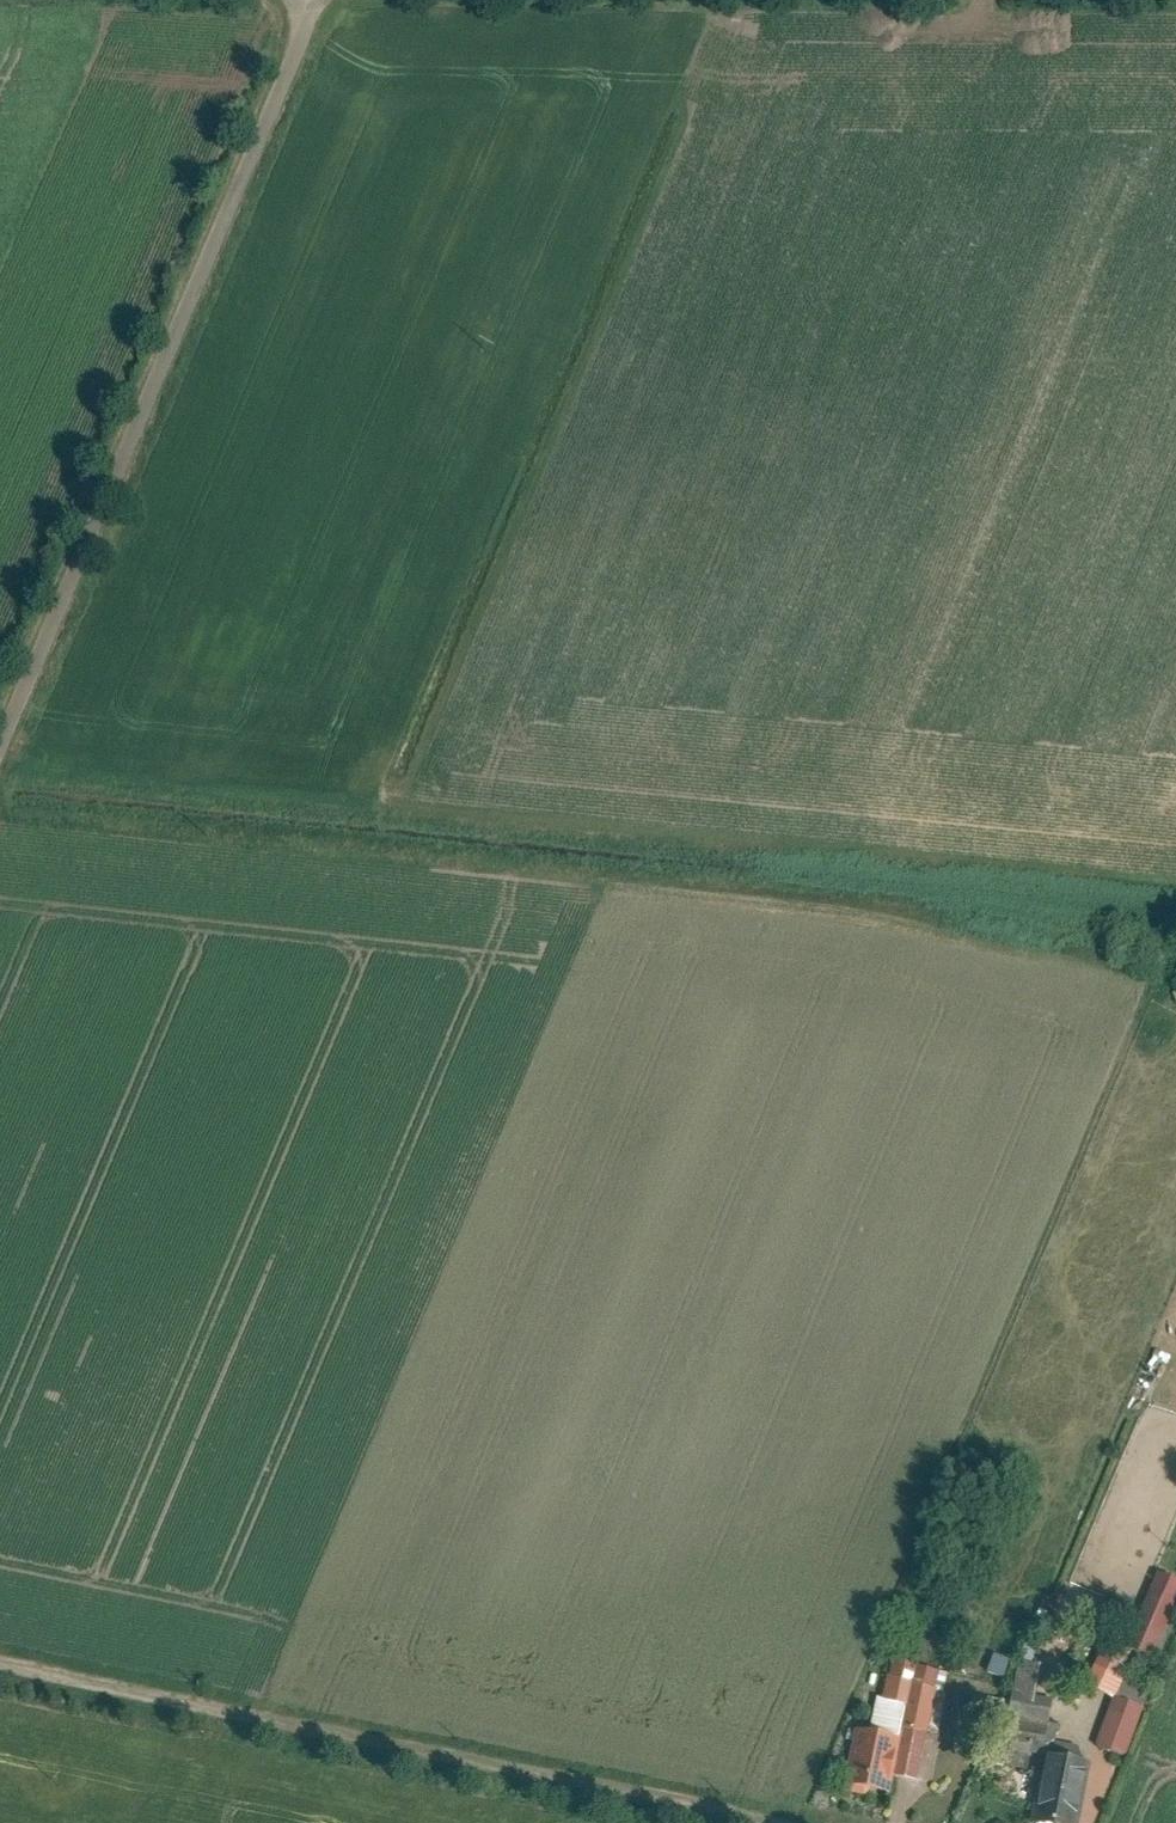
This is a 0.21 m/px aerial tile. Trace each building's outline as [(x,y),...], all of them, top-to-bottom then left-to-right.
[(1175,1609),(1175,1575),(1159,1567),(1126,1643),(1156,1655),(1175,1609)] [(1122,1677),(1135,1649),(1109,1637),(1095,1665),(1122,1677)] [(944,1673),(893,1659),(875,1730),(856,1725),(840,1786),(890,1798),(896,1775),(917,1780),(944,1673)] [(1054,1699),(1034,1695),(1040,1663),(1020,1660),(1010,1719),(1050,1725),(1054,1699)] [(1129,1692),(1101,1680),(1081,1727),(1109,1739),(1129,1692)] [(1048,1755),(1036,1822),(1038,1822),(1071,1822),(1082,1761),(1048,1755)]
